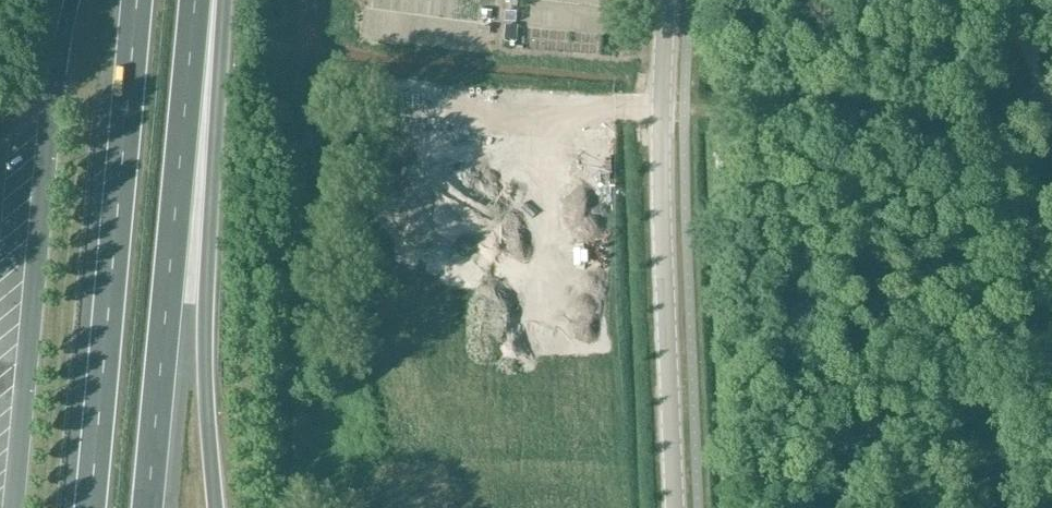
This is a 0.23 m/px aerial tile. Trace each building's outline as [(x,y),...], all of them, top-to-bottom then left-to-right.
[(482,10),(481,20),(491,20),(492,11),(482,10)] [(516,39),(517,28),(505,27),(504,39),(516,39)]
